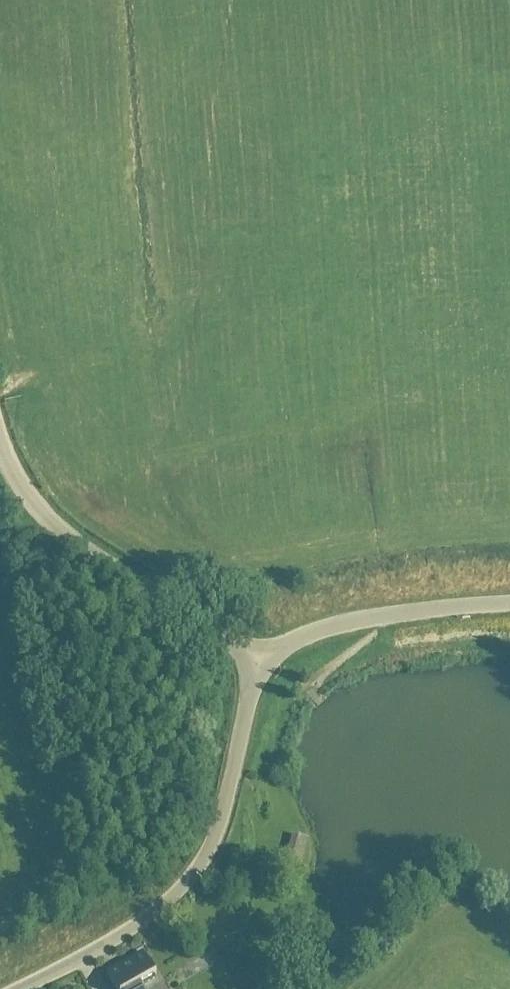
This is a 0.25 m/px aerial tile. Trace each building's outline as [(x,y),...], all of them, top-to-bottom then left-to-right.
[(305,901),(298,904),(305,923),(312,920),(305,901)] [(139,984),(156,974),(142,951),(106,972),(116,988),(142,988),(139,984)]
